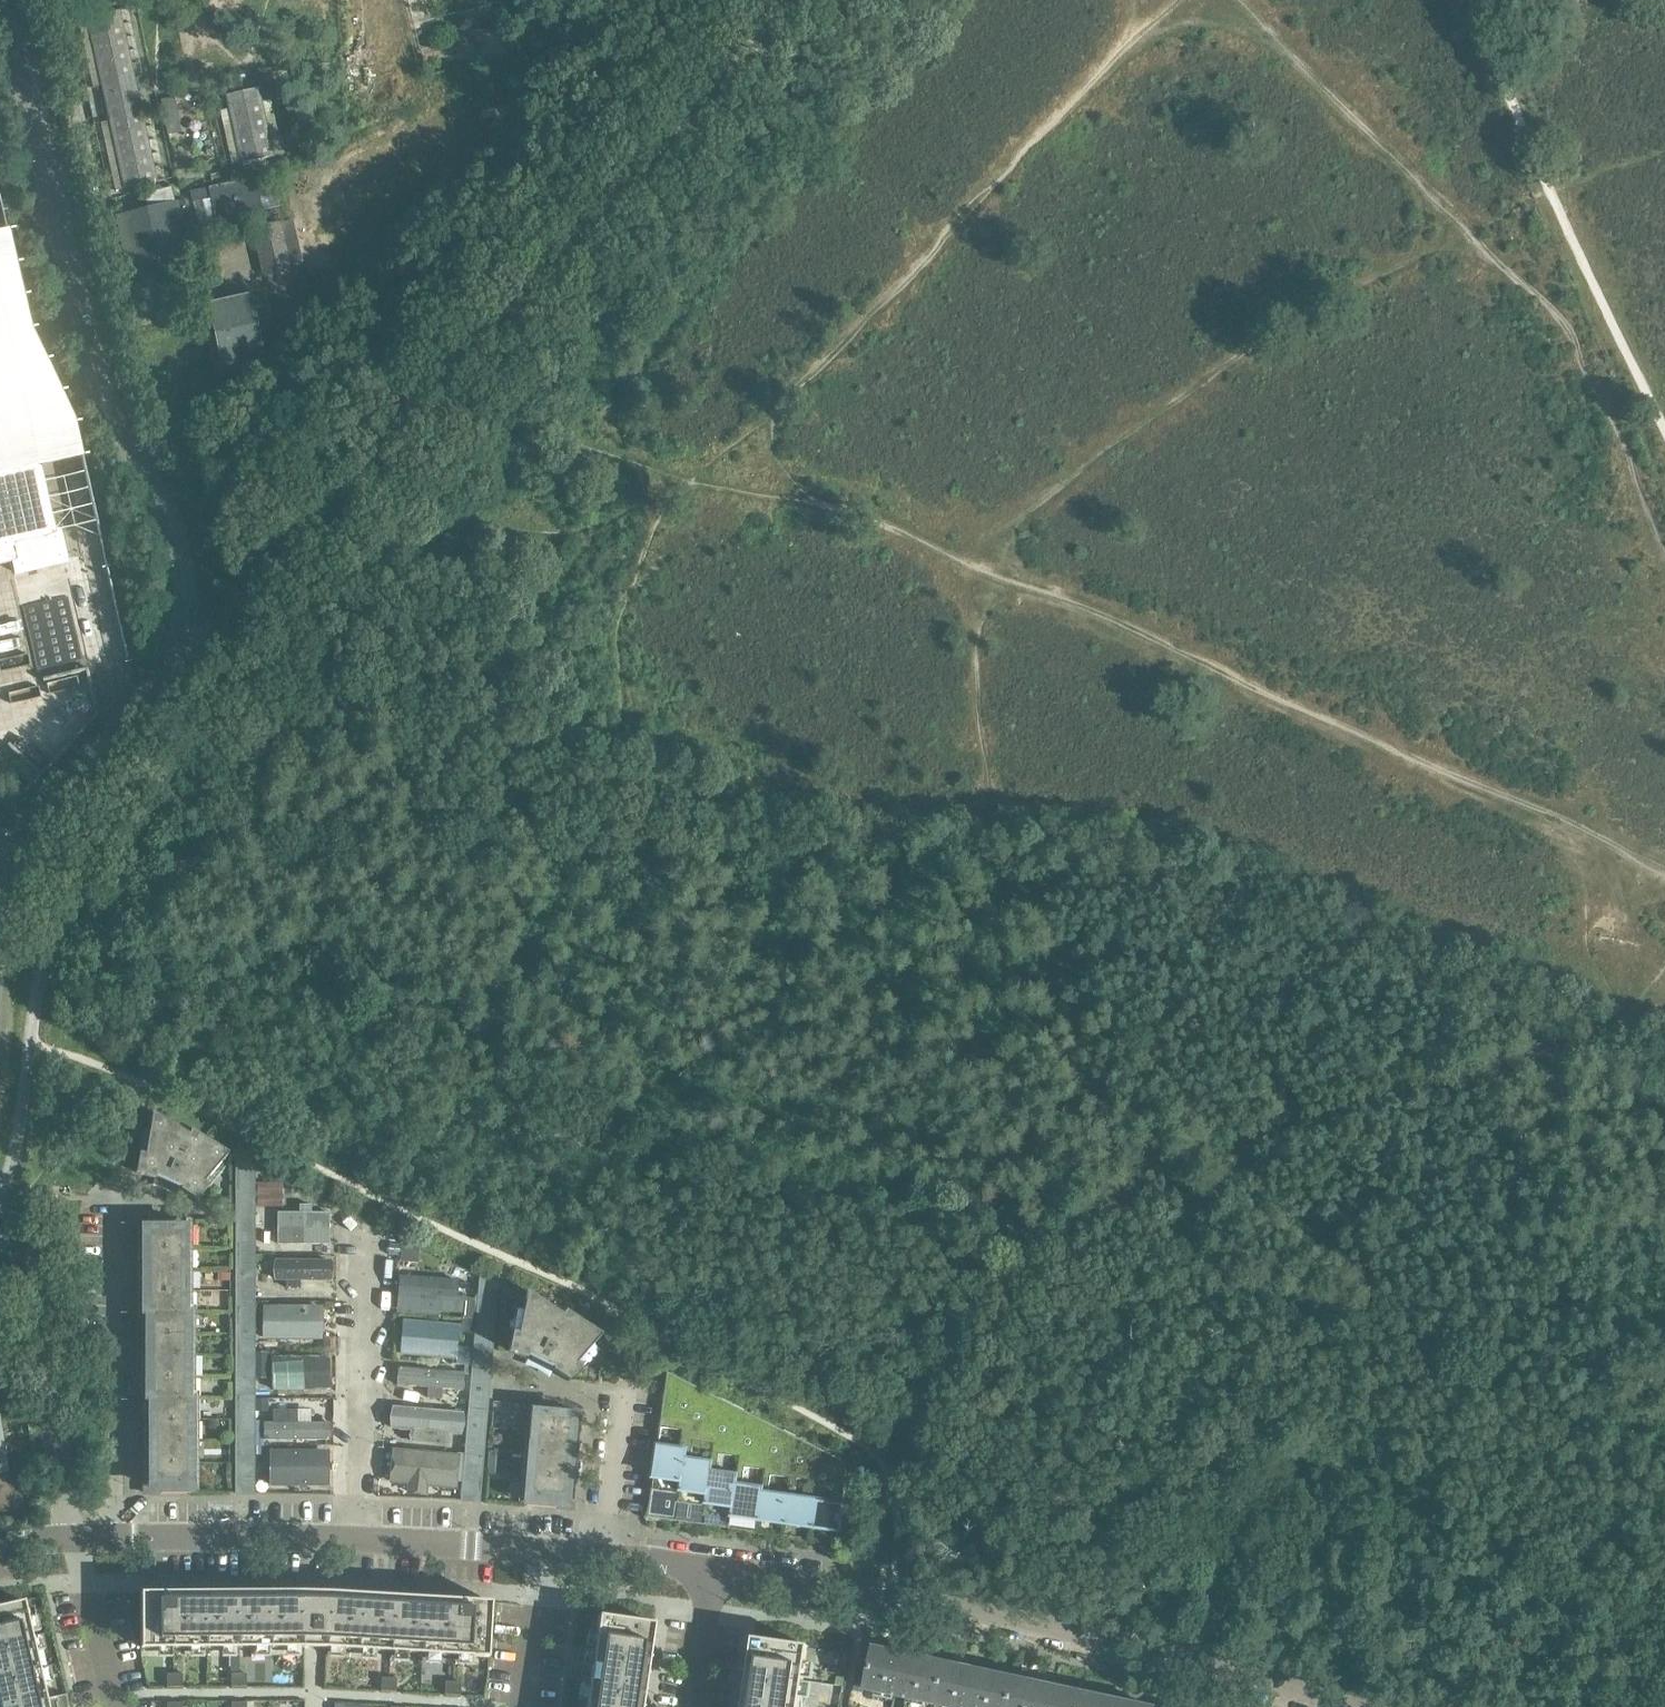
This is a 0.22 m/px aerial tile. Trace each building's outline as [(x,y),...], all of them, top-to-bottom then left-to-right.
[(113,11),(81,19),(72,21),(88,89),(96,87),(103,120),(94,122),(110,190),(118,188),(118,189),(150,182),(150,181),(160,179),(145,112),(135,114),(128,80),(139,78),(123,10),(113,12),(113,11)] [(272,106),(263,108),(260,95),(228,102),(231,115),(222,116),(235,171),(242,169),(243,170),(275,163),(274,162),(284,160),(272,106)] [(175,98),(161,100),(164,117),(178,114),(175,98)] [(253,178),(253,176),(192,190),(195,200),(204,198),(209,222),(216,220),(217,224),(218,223),(219,230),(263,220),(262,215),(263,215),(262,210),(271,208),(264,176),(253,178)] [(194,259),(181,189),(110,206),(117,236),(106,239),(120,302),(139,296),(134,273),(194,259)] [(292,220),(257,229),(267,273),(289,267),(286,256),(300,253),(292,220)] [(211,308),(221,354),(232,351),(235,364),(263,358),(250,298),(211,308)] [(26,411),(9,337),(0,339),(0,417),(26,411)] [(39,678),(82,668),(90,666),(127,658),(128,658),(128,657),(108,570),(74,423),(0,440),(0,687),(39,678)] [(140,1153),(136,1172),(155,1178),(181,1190),(180,1190),(197,1201),(210,1186),(205,1182),(228,1155),(228,1154),(229,1154),(191,1130),(191,1131),(180,1124),(178,1128),(153,1113),(152,1119),(151,1119),(145,1154),(140,1153)] [(238,1254),(253,1254),(254,1196),(254,1168),(255,1167),(237,1159),(237,1160),(238,1160),(238,1254)] [(283,1206),(283,1181),(257,1181),(257,1206),(283,1206)] [(141,1313),(141,1370),(141,1399),(144,1399),(144,1485),(147,1485),(193,1485),(194,1397),(190,1397),(190,1311),(187,1311),(187,1225),(138,1225),(138,1255),(138,1313),(141,1313)] [(238,1300),(253,1300),(253,1254),(238,1254),(238,1300)] [(497,1284),(480,1276),(480,1277),(481,1278),(478,1324),(493,1325),(497,1285),(497,1284)] [(526,1298),(518,1333),(513,1332),(509,1351),(528,1358),(528,1357),(553,1369),(552,1370),(569,1381),(582,1367),(577,1363),(601,1336),(602,1335),(565,1311),(554,1304),(552,1308),(527,1292),(526,1298)] [(475,1319),(477,1299),(466,1298),(464,1318),(475,1319)] [(238,1350),(253,1350),(253,1300),(238,1300),(238,1350)] [(474,1365),(490,1367),(493,1325),(478,1324),(474,1365)] [(253,1350),(238,1350),(238,1398),(253,1398),(253,1350)] [(490,1367),(474,1365),(470,1409),(486,1411),(490,1367)] [(669,1372),(667,1388),(661,1427),(684,1430),(682,1448),(659,1445),(649,1517),(657,1519),(657,1517),(651,1516),(654,1490),(680,1494),(695,1385),(669,1372)] [(695,1385),(680,1494),(678,1507),(676,1520),(668,1519),(668,1520),(684,1522),(684,1521),(677,1520),(680,1503),(705,1506),(720,1398),(695,1385)] [(238,1398),(238,1445),(253,1445),(253,1398),(238,1398)] [(746,1411),(720,1398),(705,1506),(703,1523),(695,1522),(695,1524),(711,1526),(711,1524),(704,1524),(705,1516),(731,1519),(746,1411)] [(470,1409),(467,1452),(482,1454),(486,1411),(470,1409)] [(574,1501),(575,1486),(581,1414),(533,1410),(525,1497),(574,1501)] [(721,1527),(757,1532),(772,1424),(746,1411),(731,1519),(730,1527),(721,1526),(721,1527)] [(798,1437),(772,1424),(757,1532),(784,1536),(798,1437)] [(784,1536),(812,1540),(824,1450),(798,1437),(784,1536)] [(253,1445),(238,1445),(237,1493),(237,1494),(254,1494),(254,1493),(253,1493),(253,1445)] [(839,1458),(824,1450),(812,1540),(839,1543),(848,1474),(848,1472),(848,1470),(848,1468),(847,1467),(846,1464),(844,1462),(842,1459),(839,1458)] [(462,1499),(462,1500),(479,1502),(479,1501),(478,1501),(482,1454),(467,1452),(463,1499),(462,1499)] [(141,1592),(141,1648),(304,1647),(326,1648),(488,1657),(492,1601),(443,1598),(443,1597),(442,1597),(442,1598),(427,1597),(427,1596),(426,1596),(425,1597),(411,1596),(411,1595),(410,1595),(409,1596),(395,1595),(395,1594),(394,1594),(393,1595),(379,1594),(379,1593),(378,1593),(377,1594),(363,1594),(363,1592),(362,1592),(362,1593),(347,1593),(347,1591),(346,1591),(345,1592),(330,1592),(302,1591),(287,1591),(287,1590),(286,1590),(286,1591),(271,1591),(271,1590),(270,1590),(270,1591),(255,1591),(255,1590),(254,1590),(254,1591),(239,1591),(239,1590),(238,1590),(238,1591),(223,1591),(223,1590),(222,1590),(222,1591),(207,1591),(207,1590),(206,1590),(206,1591),(191,1592),(191,1590),(190,1590),(190,1592),(188,1592),(141,1592)] [(66,1694),(56,1696),(47,1698),(42,1678),(25,1600),(0,1606),(0,1706),(69,1706),(66,1694)] [(656,1619),(600,1610),(586,1706),(643,1706),(656,1619)] [(744,1706),(801,1706),(811,1641),(755,1633),(744,1706)] [(945,1663),(916,1657),(875,1648),(866,1688),(936,1704),(945,1663)] [(985,1672),(945,1663),(936,1704),(952,1706),(1008,1706),(1015,1678),(985,1672)] [(382,1677),(381,1690),(389,1691),(389,1678),(382,1677)] [(389,1691),(396,1691),(397,1678),(389,1678),(389,1691)] [(1054,1687),(1015,1678),(1008,1706),(1081,1706),(1084,1693),(1054,1687)] [(446,1681),(445,1694),(452,1695),(453,1681),(446,1681)] [(452,1695),(460,1695),(461,1682),(453,1681),(452,1695)] [(1084,1693),(1081,1706),(1147,1706),(1084,1693)]
